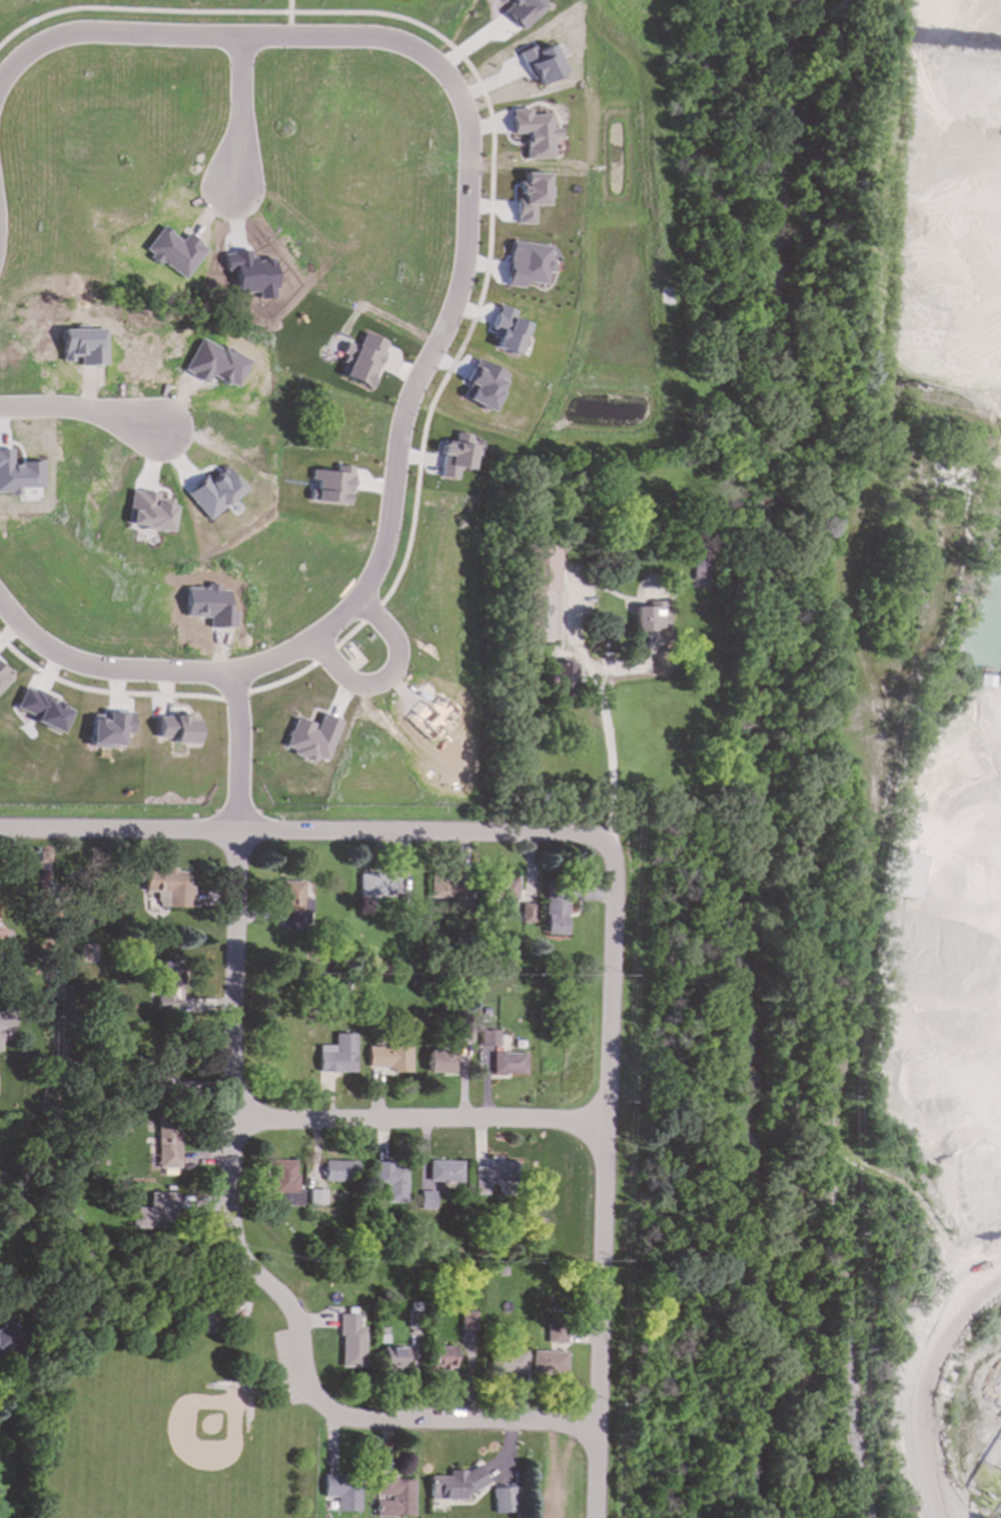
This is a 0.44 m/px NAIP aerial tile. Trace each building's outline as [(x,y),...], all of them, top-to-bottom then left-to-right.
[(544,7),(538,0),(496,0),(501,6),(498,9),(517,31),(544,7)] [(561,74),(548,45),(533,52),(530,46),(516,52),(532,87),(561,74)] [(551,159),(550,139),(558,139),(557,128),(549,128),(549,115),(528,115),(528,109),(509,110),(510,134),(523,134),(524,159),(551,159)] [(545,174),(522,173),(521,187),(519,187),(518,199),(515,199),(514,224),(531,224),(532,205),(544,206),(545,174)] [(503,286),(521,288),(521,282),(543,285),(544,272),(549,273),(550,261),(546,261),(548,246),(508,242),(503,286)] [(236,294),(257,292),(257,300),(275,298),(271,259),(249,261),(248,251),(223,253),(225,271),(233,270),(236,294)] [(514,356),(525,325),(510,319),(513,311),(497,306),(488,329),(496,332),(490,347),(514,356)] [(385,341),(360,333),(353,356),(344,353),(341,364),(345,365),(341,379),(370,388),(385,341)] [(506,376),(476,360),(464,383),(471,387),(464,400),(487,412),(506,376)] [(454,480),(456,469),(469,471),(472,446),(467,445),(468,435),(453,434),(452,442),(440,441),(438,455),(440,455),(437,478),(454,480)] [(345,506),(346,493),(349,493),(352,468),(334,466),(334,473),(311,470),(310,481),(315,482),(314,490),(309,489),(308,502),(345,506)] [(243,491),(224,469),(208,482),(204,477),(184,494),(207,521),(243,491)] [(169,531),(172,506),(155,505),(156,494),(129,491),(126,527),(169,531)] [(707,582),(708,568),(692,567),(691,581),(707,582)] [(652,637),(652,629),(668,629),(667,602),(646,602),(646,607),(633,607),(634,637),(652,637)] [(9,678),(0,670),(0,688),(9,678)] [(58,733),(67,710),(43,701),(45,696),(22,687),(13,709),(33,717),(31,722),(58,733)] [(88,745),(120,746),(120,734),(129,734),(129,715),(89,713),(88,745)] [(338,721),(318,714),(314,726),(292,719),(283,747),(291,750),(289,755),(312,762),(313,757),(324,761),(338,721)] [(194,717),(156,716),(155,738),(170,739),(170,744),(193,745),(194,717)] [(190,908),(191,886),(182,886),(183,870),(164,870),(164,873),(144,873),(143,892),(166,892),(165,907),(190,908)] [(390,875),(356,876),(357,896),(391,895),(390,875)] [(427,899),(466,900),(466,882),(457,882),(457,876),(427,876),(427,899)] [(516,901),(516,878),(500,878),(499,900),(516,901)] [(310,915),(311,900),(303,899),(303,882),(281,881),(280,914),(310,915)] [(545,894),(544,934),(565,935),(566,895),(545,894)] [(533,923),(533,904),(521,904),(520,923),(533,923)] [(173,989),(177,989),(177,962),(159,962),(158,987),(163,987),(163,997),(156,997),(155,1012),(173,1013),(173,989)] [(1,1042),(1,1029),(11,1029),(11,1012),(0,1012),(0,1042),(1,1042)] [(470,1028),(452,1027),(452,1043),(469,1044),(470,1028)] [(498,1031),(479,1031),(479,1047),(498,1047),(498,1031)] [(317,1072),(353,1073),(354,1034),(333,1034),(333,1046),(317,1046),(317,1072)] [(410,1070),(410,1047),(366,1047),(366,1070),(410,1070)] [(425,1072),(456,1073),(456,1053),(425,1053),(425,1072)] [(524,1053),(491,1054),(492,1075),(525,1074),(524,1053)] [(156,1169),(180,1168),(178,1118),(156,1119),(156,1169)] [(269,1193),(294,1193),(295,1161),(270,1161),(269,1193)] [(322,1181),(355,1182),(355,1162),(322,1161),(322,1181)] [(461,1162),(428,1161),(427,1182),(461,1183),(461,1162)] [(474,1167),(474,1195),(486,1195),(486,1183),(500,1183),(500,1188),(514,1187),(513,1162),(483,1162),(483,1167),(474,1167)] [(384,1203),(405,1203),(405,1164),(372,1164),(371,1188),(385,1188),(384,1203)] [(324,1205),(324,1190),(307,1191),(308,1205),(324,1205)] [(433,1210),(433,1192),(419,1191),(418,1209),(433,1210)] [(131,1228),(176,1230),(177,1194),(149,1193),(148,1208),(131,1208),(131,1228)] [(271,1193),(271,1206),(301,1207),(301,1194),(271,1193)] [(461,1330),(476,1330),(476,1311),(461,1312),(461,1330)] [(364,1368),(364,1328),(358,1328),(358,1315),(340,1315),(339,1368),(364,1368)] [(24,1338),(7,1320),(0,1326),(0,1360),(24,1338)] [(547,1323),(547,1343),(564,1343),(565,1324),(547,1323)] [(431,1370),(454,1369),(453,1347),(431,1347),(431,1370)] [(406,1348),(383,1348),(382,1368),(405,1368),(406,1348)] [(500,1351),(499,1373),(527,1373),(527,1352),(500,1351)] [(567,1375),(567,1352),(533,1351),(533,1374),(567,1375)] [(465,1500),(465,1488),(482,1489),(483,1472),(430,1471),(429,1500),(465,1500)] [(336,1512),(358,1512),(359,1477),(323,1477),(323,1497),(336,1498),(336,1512)] [(413,1517),(413,1479),(376,1478),(376,1496),(389,1496),(389,1501),(376,1501),(376,1517),(413,1517)] [(515,1513),(514,1488),(492,1488),(493,1514),(515,1513)]
